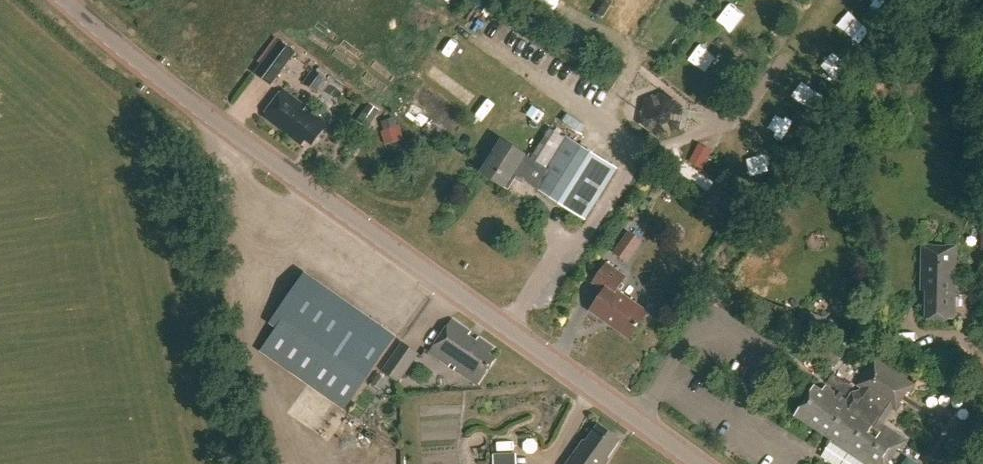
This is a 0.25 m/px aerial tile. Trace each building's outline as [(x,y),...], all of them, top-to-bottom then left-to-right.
[(280,40),(255,74),(271,85),(296,52),(280,40)] [(314,69),(304,82),(318,93),(327,79),(314,69)] [(665,92),(644,101),(640,123),(658,138),(680,130),(684,107),(665,92)] [(312,148),(327,127),(306,112),(304,115),(300,112),(302,110),(281,95),(262,120),(278,132),(280,129),(291,137),(289,139),(303,150),(307,144),(312,148)] [(370,103),(361,115),(372,122),(380,110),(370,103)] [(394,118),(382,121),(384,130),(397,126),(394,118)] [(585,223),(617,173),(568,142),(549,172),(502,143),(482,176),(507,192),(516,179),(585,223)] [(698,146),(690,166),(703,172),(713,153),(698,146)] [(613,253),(628,263),(643,242),(628,232),(613,253)] [(925,320),(955,320),(957,246),(946,246),(946,249),(932,249),(932,246),(922,246),(921,291),(926,291),(925,320)] [(627,338),(642,318),(646,312),(615,290),(624,277),(605,264),(591,283),(602,291),(589,311),(627,338)] [(347,409),(397,339),(307,275),(273,323),(280,328),(264,351),(347,409)] [(471,333),(453,320),(431,353),(451,367),(454,363),(458,366),(455,370),(479,385),(496,358),(490,354),(494,348),(478,338),(476,342),(469,337),(471,333)] [(402,343),(382,371),(399,383),(419,354),(402,343)] [(904,453),(910,444),(885,427),(895,412),(899,414),(917,388),(877,362),(849,404),(842,399),(844,395),(847,396),(852,387),(833,375),(827,384),(840,392),(837,396),(827,390),(824,395),(816,389),(797,419),(834,442),(833,445),(862,463),(890,463),(899,450),(904,453)] [(378,374),(372,385),(380,390),(387,379),(378,374)] [(601,426),(589,443),(586,441),(571,463),(607,463),(611,458),(607,455),(619,439),(601,426)] [(517,454),(494,454),(494,463),(517,463),(517,454)]
